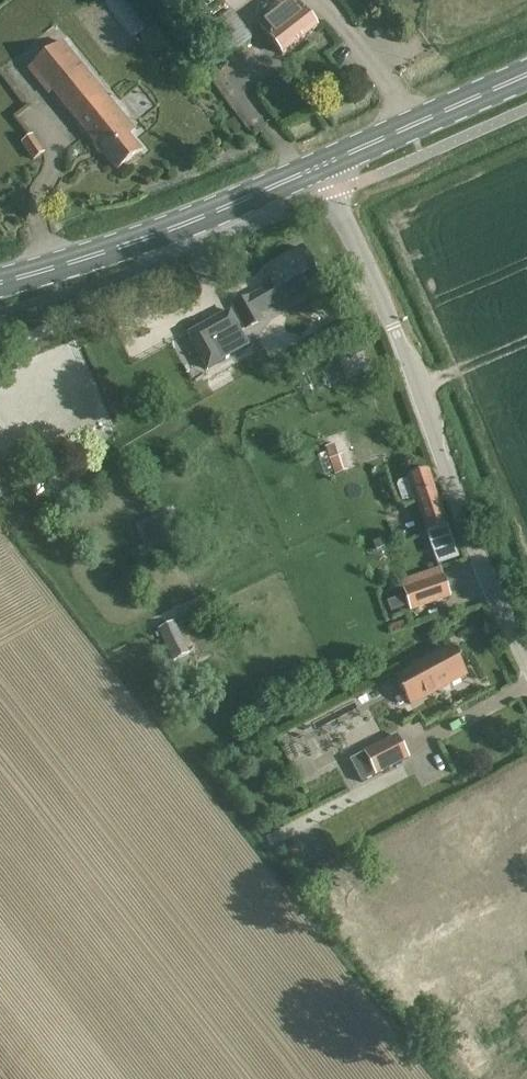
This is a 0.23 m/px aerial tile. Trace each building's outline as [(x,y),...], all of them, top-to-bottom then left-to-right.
[(148,24),(128,0),(107,0),(105,1),(133,36),(148,24)] [(317,27),(303,10),(297,2),(262,29),(282,55),(317,27)] [(230,10),(198,35),(219,63),(251,38),(230,10)] [(53,91),(117,169),(140,150),(127,135),(133,129),(62,42),(28,69),(49,94),(53,91)] [(30,132),(16,117),(28,105),(0,74),(0,131),(14,146),(30,132)] [(32,135),(21,142),(33,159),(43,153),(32,135)] [(302,248),(264,270),(272,284),(234,305),(247,328),(262,320),(258,312),(319,278),(302,248)] [(230,312),(188,335),(198,352),(207,370),(249,347),(230,312)] [(343,454),(330,458),(335,474),(347,470),(343,454)] [(406,504),(414,501),(437,565),(458,558),(429,471),(408,478),(406,479),(399,481),(397,486),(402,501),(406,504)] [(160,520),(144,527),(149,540),(166,532),(160,520)] [(442,576),(403,589),(410,611),(450,597),(442,576)] [(175,622),(158,629),(173,662),(190,655),(175,622)] [(451,651),(396,681),(407,703),(414,698),(416,702),(465,675),(451,651)] [(376,777),(410,759),(397,735),(363,753),(376,777)] [(298,844),(287,850),(295,864),(306,858),(298,844)]
